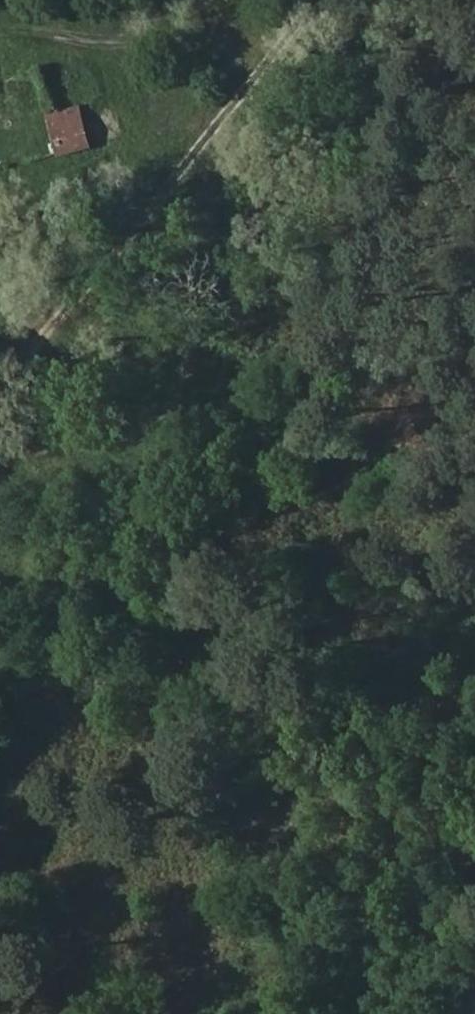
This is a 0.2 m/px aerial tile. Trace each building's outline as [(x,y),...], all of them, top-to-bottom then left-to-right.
[(83,104),(47,110),(55,155),(91,148),(83,104)]
